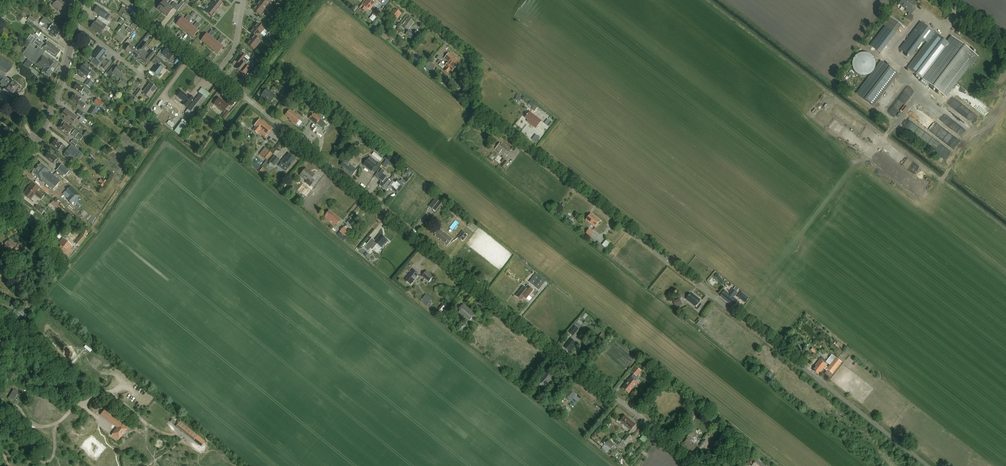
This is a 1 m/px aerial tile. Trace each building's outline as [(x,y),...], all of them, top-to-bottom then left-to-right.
[(52,5),(62,12),(62,13),(67,16),(74,7),(68,3),(68,4),(63,0),(56,0),(52,5)] [(157,8),(162,12),(168,4),(166,2),(168,0),(163,0),(164,0),(157,8)] [(213,3),(220,8),(223,4),(218,0),(215,0),(213,3)] [(376,0),(367,0),(362,6),(369,11),(376,2),(375,1),(376,0)] [(900,4),(907,9),(906,10),(909,13),(906,17),(911,21),(913,19),(913,16),(910,13),(912,11),(918,3),(914,0),(913,1),(911,0),(903,0),(900,4)] [(260,1),(256,5),(263,11),(267,6),(260,1)] [(213,3),(209,7),(216,13),(220,8),(213,3)] [(168,4),(162,12),(166,16),(175,6),(173,4),(171,6),(168,4)] [(256,5),(252,10),(259,15),(263,11),(256,5)] [(97,19),(106,26),(107,26),(110,22),(104,18),(108,13),(98,6),(93,12),(99,16),(97,19)] [(209,7),(205,12),(212,17),(216,13),(209,7)] [(377,8),(372,14),(376,18),(381,12),(377,8)] [(395,21),(401,14),(396,9),(395,10),(393,9),(388,16),(395,21)] [(133,16),(124,11),(122,16),(130,21),(133,16)] [(182,17),(176,24),(180,28),(190,16),(188,15),(185,19),(182,17)] [(190,16),(180,28),(185,31),(191,24),(188,22),(192,17),(190,16)] [(885,26),(870,45),(881,54),(902,25),(889,16),(882,24),(885,26)] [(43,18),(40,22),(43,24),(45,25),(44,27),(51,33),(50,34),(53,37),(54,35),(56,37),(61,30),(55,26),(55,27),(46,20),(43,18)] [(106,26),(97,19),(95,22),(95,21),(90,28),(100,34),(106,26)] [(407,30),(413,22),(409,19),(408,20),(407,19),(401,26),(407,30)] [(191,24),(185,31),(189,35),(199,23),(197,22),(193,26),(191,24)] [(979,57),(978,56),(952,37),(948,43),(921,22),(901,49),(911,56),(923,40),(928,43),(909,69),(943,95),(946,97),(970,66),(972,67),(979,57)] [(199,23),(189,35),(193,37),(199,30),(197,29),(200,24),(199,23)] [(257,23),(253,28),(260,33),(264,29),(257,23)] [(396,27),(391,23),(387,28),(389,30),(388,32),(391,34),(396,27)] [(253,28),(250,32),(253,35),(254,35),(257,37),(260,33),(253,28)] [(207,33),(201,40),(204,43),(213,31),(212,30),(208,34),(207,33)] [(416,35),(410,30),(406,35),(412,39),(416,35)] [(213,31),(204,43),(209,46),(214,39),(212,37),(215,33),(213,31)] [(33,44),(36,39),(30,35),(27,39),(33,44)] [(253,35),(250,39),(257,45),(261,41),(257,37),(254,35),(253,35)] [(214,39),(209,46),(213,50),(222,39),(221,37),(217,41),(214,39)] [(265,37),(262,40),(268,45),(271,42),(265,37)] [(36,39),(33,44),(42,49),(56,58),(61,52),(56,48),(57,47),(48,41),(46,44),(37,39),(36,39)] [(222,39),(213,50),(218,54),(223,47),(221,44),(224,40),(222,39)] [(250,39),(246,44),(253,50),(257,45),(250,39)] [(136,59),(144,49),(148,44),(145,42),(137,51),(135,49),(130,55),(136,59)] [(130,55),(135,49),(130,44),(125,50),(130,55)] [(30,45),(22,55),(28,59),(24,65),(29,69),(33,63),(35,65),(43,70),(42,72),(49,77),(57,65),(42,55),(45,52),(38,47),(36,50),(30,45)] [(99,61),(102,58),(106,53),(99,47),(92,56),(94,58),(91,62),(98,67),(101,63),(99,61)] [(169,60),(174,55),(166,48),(164,50),(162,48),(157,55),(161,58),(163,56),(169,60)] [(144,49),(136,59),(144,66),(155,53),(150,49),(148,53),(144,49)] [(456,67),(457,66),(458,66),(460,63),(459,62),(460,60),(450,53),(449,53),(444,59),(449,62),(448,63),(448,62),(445,66),(452,72),(455,68),(452,66),(453,65),(456,67)] [(865,53),(864,53),(862,53),(861,53),(860,54),(858,54),(857,55),(856,56),(855,57),(854,58),(854,59),(853,60),(853,61),(852,63),(852,64),(852,65),(853,67),(853,68),(853,69),(854,70),(855,72),(856,73),(857,73),(858,74),(859,75),(860,75),(862,76),(863,76),(864,76),(866,76),(867,76),(868,75),(869,75),(871,74),(872,73),(873,72),(873,71),(874,70),(875,69),(875,67),(875,66),(876,65),(876,63),(875,62),(875,61),(875,59),(874,58),(873,57),(872,56),(871,55),(870,54),(869,54),(868,53),(866,53),(865,53)] [(243,54),(241,56),(236,61),(239,63),(235,68),(240,72),(246,64),(248,61),(248,60),(250,59),(246,55),(245,56),(243,54)] [(21,87),(18,84),(18,83),(15,81),(15,82),(12,80),(11,81),(6,77),(14,66),(0,56),(0,85),(5,88),(4,90),(8,93),(6,96),(10,99),(12,97),(14,96),(21,87)] [(156,66),(152,72),(157,76),(159,77),(161,77),(162,75),(160,73),(164,69),(159,65),(161,62),(155,57),(151,62),(156,66)] [(106,61),(102,58),(99,61),(101,63),(103,65),(102,67),(106,70),(112,63),(107,60),(106,61)] [(442,68),(445,65),(438,60),(435,63),(442,68)] [(87,77),(89,75),(93,78),(96,74),(92,71),(89,68),(90,66),(85,62),(84,64),(79,70),(79,71),(78,71),(79,71),(77,74),(82,79),(85,76),(87,77)] [(432,71),(436,66),(430,62),(426,67),(432,71)] [(898,75),(882,62),(857,94),(873,107),(898,75)] [(246,64),(240,72),(244,75),(248,71),(250,73),(255,67),(252,65),(250,68),(246,64)] [(120,79),(125,73),(117,66),(114,70),(112,68),(107,74),(111,77),(113,74),(120,79)] [(91,89),(92,87),(91,86),(94,82),(89,79),(85,84),(91,89)] [(76,83),(73,89),(81,94),(82,92),(87,95),(89,91),(76,83)] [(143,93),(149,98),(157,89),(150,84),(143,93)] [(198,92),(200,93),(206,99),(210,94),(202,88),(198,92)] [(271,103),(276,96),(266,88),(261,94),(271,103)] [(143,91),(139,89),(134,95),(138,98),(143,91)] [(181,91),(177,96),(184,102),(182,104),(186,107),(194,98),(190,95),(188,97),(181,91)] [(910,95),(905,91),(890,111),(895,115),(910,95)] [(191,118),(206,99),(200,93),(187,109),(185,113),(191,118)] [(81,98),(74,94),(72,97),(71,98),(70,99),(77,104),(83,108),(85,104),(79,100),(81,98)] [(97,98),(94,102),(100,107),(101,107),(104,110),(104,109),(106,111),(108,109),(106,107),(103,104),(104,103),(103,103),(104,102),(100,98),(99,99),(97,98)] [(219,98),(214,104),(223,112),(228,105),(219,98)] [(535,111),(538,107),(530,101),(527,105),(535,111)] [(93,106),(89,113),(93,116),(95,113),(99,115),(101,112),(97,110),(98,109),(93,106)] [(289,109),(284,116),(289,119),(288,120),(291,122),(291,123),(295,126),(301,118),(297,114),(297,115),(289,109)] [(64,110),(61,114),(64,117),(63,118),(72,124),(77,117),(67,110),(66,111),(64,110)] [(80,110),(76,115),(81,118),(79,120),(82,123),(85,119),(82,117),(84,114),(80,110)] [(226,110),(221,117),(225,119),(230,113),(226,110)] [(309,118),(317,125),(320,127),(324,122),(321,120),(319,119),(321,117),(315,112),(314,114),(313,114),(309,118)] [(535,129),(541,121),(529,112),(525,118),(528,120),(526,122),(535,129)] [(265,136),(271,128),(259,118),(253,125),(255,126),(252,130),(256,133),(258,131),(265,136)] [(63,122),(58,128),(67,135),(71,130),(72,129),(63,122)] [(186,126),(182,122),(181,122),(174,131),(179,135),(186,126)] [(83,137),(75,130),(71,134),(75,138),(77,135),(81,139),(83,137)] [(62,151),(65,147),(55,139),(51,144),(58,150),(58,149),(62,151)] [(506,157),(511,150),(502,143),(501,144),(500,143),(495,150),(499,153),(500,152),(506,157)] [(260,154),(266,160),(271,153),(265,148),(260,154)] [(68,149),(63,155),(73,162),(77,157),(68,149)] [(57,162),(59,160),(49,152),(44,157),(53,164),(55,161),(57,162)] [(281,162),(288,168),(296,159),(289,154),(285,159),(284,158),(281,162)] [(275,156),(269,162),(270,163),(269,164),(273,167),(274,166),(275,166),(280,160),(275,156)] [(368,159),(363,165),(371,172),(376,166),(368,159)] [(351,176),(356,170),(348,163),(347,164),(344,162),(341,166),(344,169),(343,170),(351,176)] [(52,190),(59,181),(48,172),(48,171),(40,164),(32,174),(52,190)] [(69,171),(61,164),(55,171),(63,178),(69,171)] [(311,172),(311,173),(306,169),(304,172),(303,171),(300,175),(303,178),(304,177),(307,180),(305,182),(310,186),(314,181),(312,178),(314,175),(311,172)] [(383,189),(390,180),(383,174),(384,172),(382,170),(379,174),(381,176),(378,180),(382,183),(379,186),(383,189)] [(390,180),(383,189),(386,192),(389,189),(390,188),(397,194),(405,185),(404,184),(406,182),(402,179),(400,181),(398,180),(396,184),(390,180)] [(35,194),(41,199),(44,196),(37,191),(39,188),(32,183),(23,194),(30,200),(35,194)] [(71,196),(67,200),(71,203),(73,201),(74,203),(76,201),(75,199),(77,197),(76,197),(77,196),(69,188),(66,191),(71,196)] [(438,196),(429,207),(435,213),(445,201),(438,196)] [(32,210),(21,203),(19,205),(18,207),(18,208),(17,208),(17,209),(24,214),(24,213),(28,216),(30,214),(33,216),(35,213),(32,210)] [(336,225),(341,220),(329,211),(325,216),(336,225)] [(587,218),(586,220),(595,227),(600,221),(592,214),(591,216),(589,215),(587,218)] [(352,227),(356,221),(351,218),(347,223),(352,227)] [(567,222),(572,226),(575,222),(570,218),(567,222)] [(350,232),(343,227),(339,232),(346,237),(350,232)] [(594,233),(589,228),(584,235),(589,239),(594,233)] [(439,229),(435,234),(436,235),(435,236),(438,239),(439,238),(441,240),(440,241),(445,245),(444,245),(446,247),(452,240),(439,229)] [(463,231),(458,238),(463,242),(468,236),(463,231)] [(381,248),(384,244),(385,244),(388,241),(380,234),(375,241),(372,238),(364,248),(368,251),(370,249),(372,250),(375,247),(379,250),(381,248)] [(62,239),(55,248),(56,249),(55,250),(62,256),(63,255),(64,256),(72,247),(62,239)] [(603,245),(607,248),(611,242),(606,239),(603,245)] [(23,250),(26,247),(22,242),(19,244),(20,245),(18,246),(16,244),(15,244),(8,240),(5,245),(6,245),(2,250),(8,254),(11,250),(15,253),(20,247),(21,246),(23,250)] [(8,272),(0,266),(0,271),(1,270),(2,271),(1,272),(6,275),(8,272)] [(411,285),(419,274),(413,269),(405,279),(406,280),(406,281),(411,285)] [(433,277),(426,271),(422,277),(429,282),(433,277)] [(539,290),(546,281),(536,273),(529,282),(539,290)] [(524,287),(516,296),(522,301),(524,297),(526,299),(533,291),(527,286),(526,288),(524,287)] [(733,307),(738,300),(734,297),(734,296),(735,297),(738,293),(737,292),(733,289),(729,293),(725,290),(720,296),(733,307)] [(745,303),(749,298),(741,292),(737,297),(745,303)] [(687,298),(685,300),(697,308),(696,309),(699,312),(703,306),(699,303),(701,301),(692,294),(691,295),(690,294),(687,298)] [(680,298),(673,301),(676,307),(682,304),(680,298)] [(476,314),(475,313),(463,304),(459,309),(459,310),(459,311),(458,312),(463,316),(464,315),(470,320),(476,314)] [(16,308),(13,313),(21,318),(24,314),(16,308)] [(573,336),(583,324),(578,320),(569,332),(573,336)] [(465,326),(462,323),(457,330),(461,333),(463,330),(462,329),(465,326)] [(570,352),(577,344),(571,339),(565,346),(566,347),(565,348),(570,352)] [(838,341),(836,345),(843,350),(846,347),(838,341)] [(835,359),(831,356),(826,362),(830,365),(827,369),(832,374),(842,363),(836,358),(835,359)] [(818,375),(826,365),(819,360),(815,366),(813,369),(814,370),(813,371),(818,375)] [(630,378),(631,378),(634,381),(638,376),(637,376),(641,371),(636,367),(631,373),(633,374),(630,378)] [(545,387),(553,377),(546,371),(541,379),(539,382),(545,387)] [(637,383),(634,381),(631,378),(622,388),(629,393),(637,383)] [(13,389),(8,398),(13,402),(19,393),(13,389)] [(575,395),(570,390),(565,396),(570,401),(575,395)] [(557,406),(550,401),(547,406),(553,411),(557,406)] [(128,428),(104,410),(100,415),(117,428),(111,435),(118,440),(128,428)] [(624,416),(620,422),(630,430),(636,424),(629,419),(628,419),(624,416)] [(180,421),(176,427),(201,447),(205,442),(180,421)] [(695,436),(691,433),(686,438),(688,439),(685,443),(686,443),(685,445),(693,452),(698,446),(692,440),(695,436)] [(627,444),(632,437),(628,434),(623,440),(622,441),(619,445),(624,449),(627,444)] [(644,435),(640,439),(645,443),(648,439),(644,435)] [(614,445),(608,440),(601,449),(607,454),(614,445)] [(704,440),(698,448),(703,452),(709,444),(704,440)]
